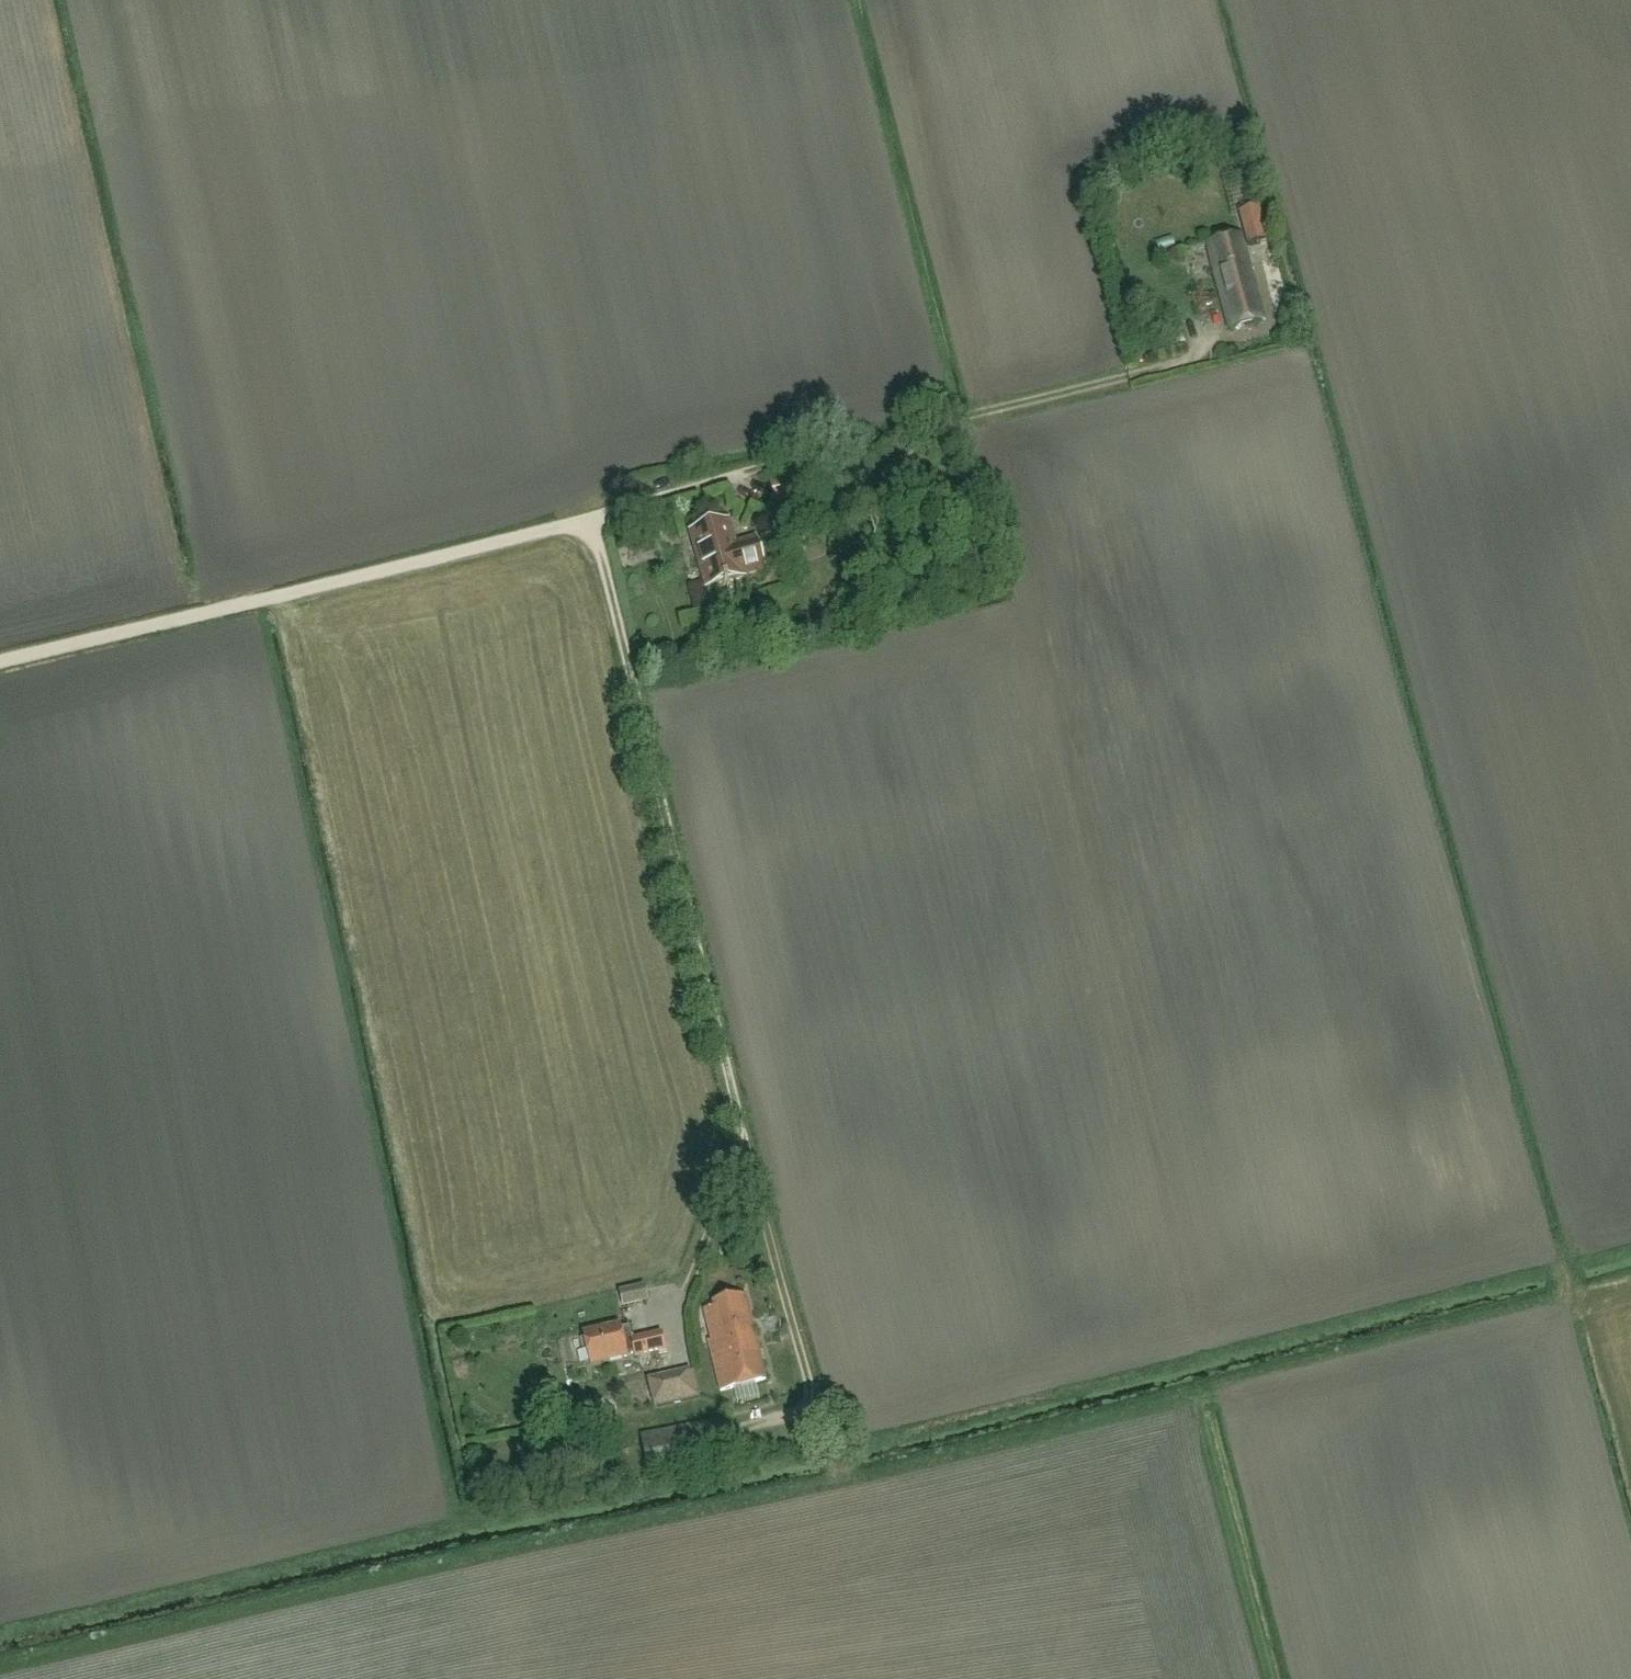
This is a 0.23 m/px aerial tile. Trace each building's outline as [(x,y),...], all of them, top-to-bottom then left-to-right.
[(1239,212),(1248,246),(1268,241),(1261,206),(1239,212)] [(1264,318),(1240,233),(1207,242),(1230,327),(1264,318)] [(775,502),(799,497),(794,475),(770,481),(775,502)] [(729,520),(691,531),(707,587),(745,576),(744,574),(765,568),(757,538),(736,544),(729,520)] [(644,1288),(620,1294),(624,1309),(648,1303),(644,1288)] [(713,1303),(715,1309),(705,1312),(712,1340),(708,1341),(720,1391),(766,1380),(746,1296),(713,1303)] [(633,1340),(631,1331),(623,1334),(620,1325),(584,1333),(591,1364),(628,1355),(627,1353),(634,1352),(635,1355),(666,1347),(662,1332),(633,1340)] [(665,1373),(671,1398),(686,1394),(683,1380),(691,1377),(689,1367),(665,1373)] [(727,1419),(641,1435),(649,1478),(735,1463),(727,1419)]
